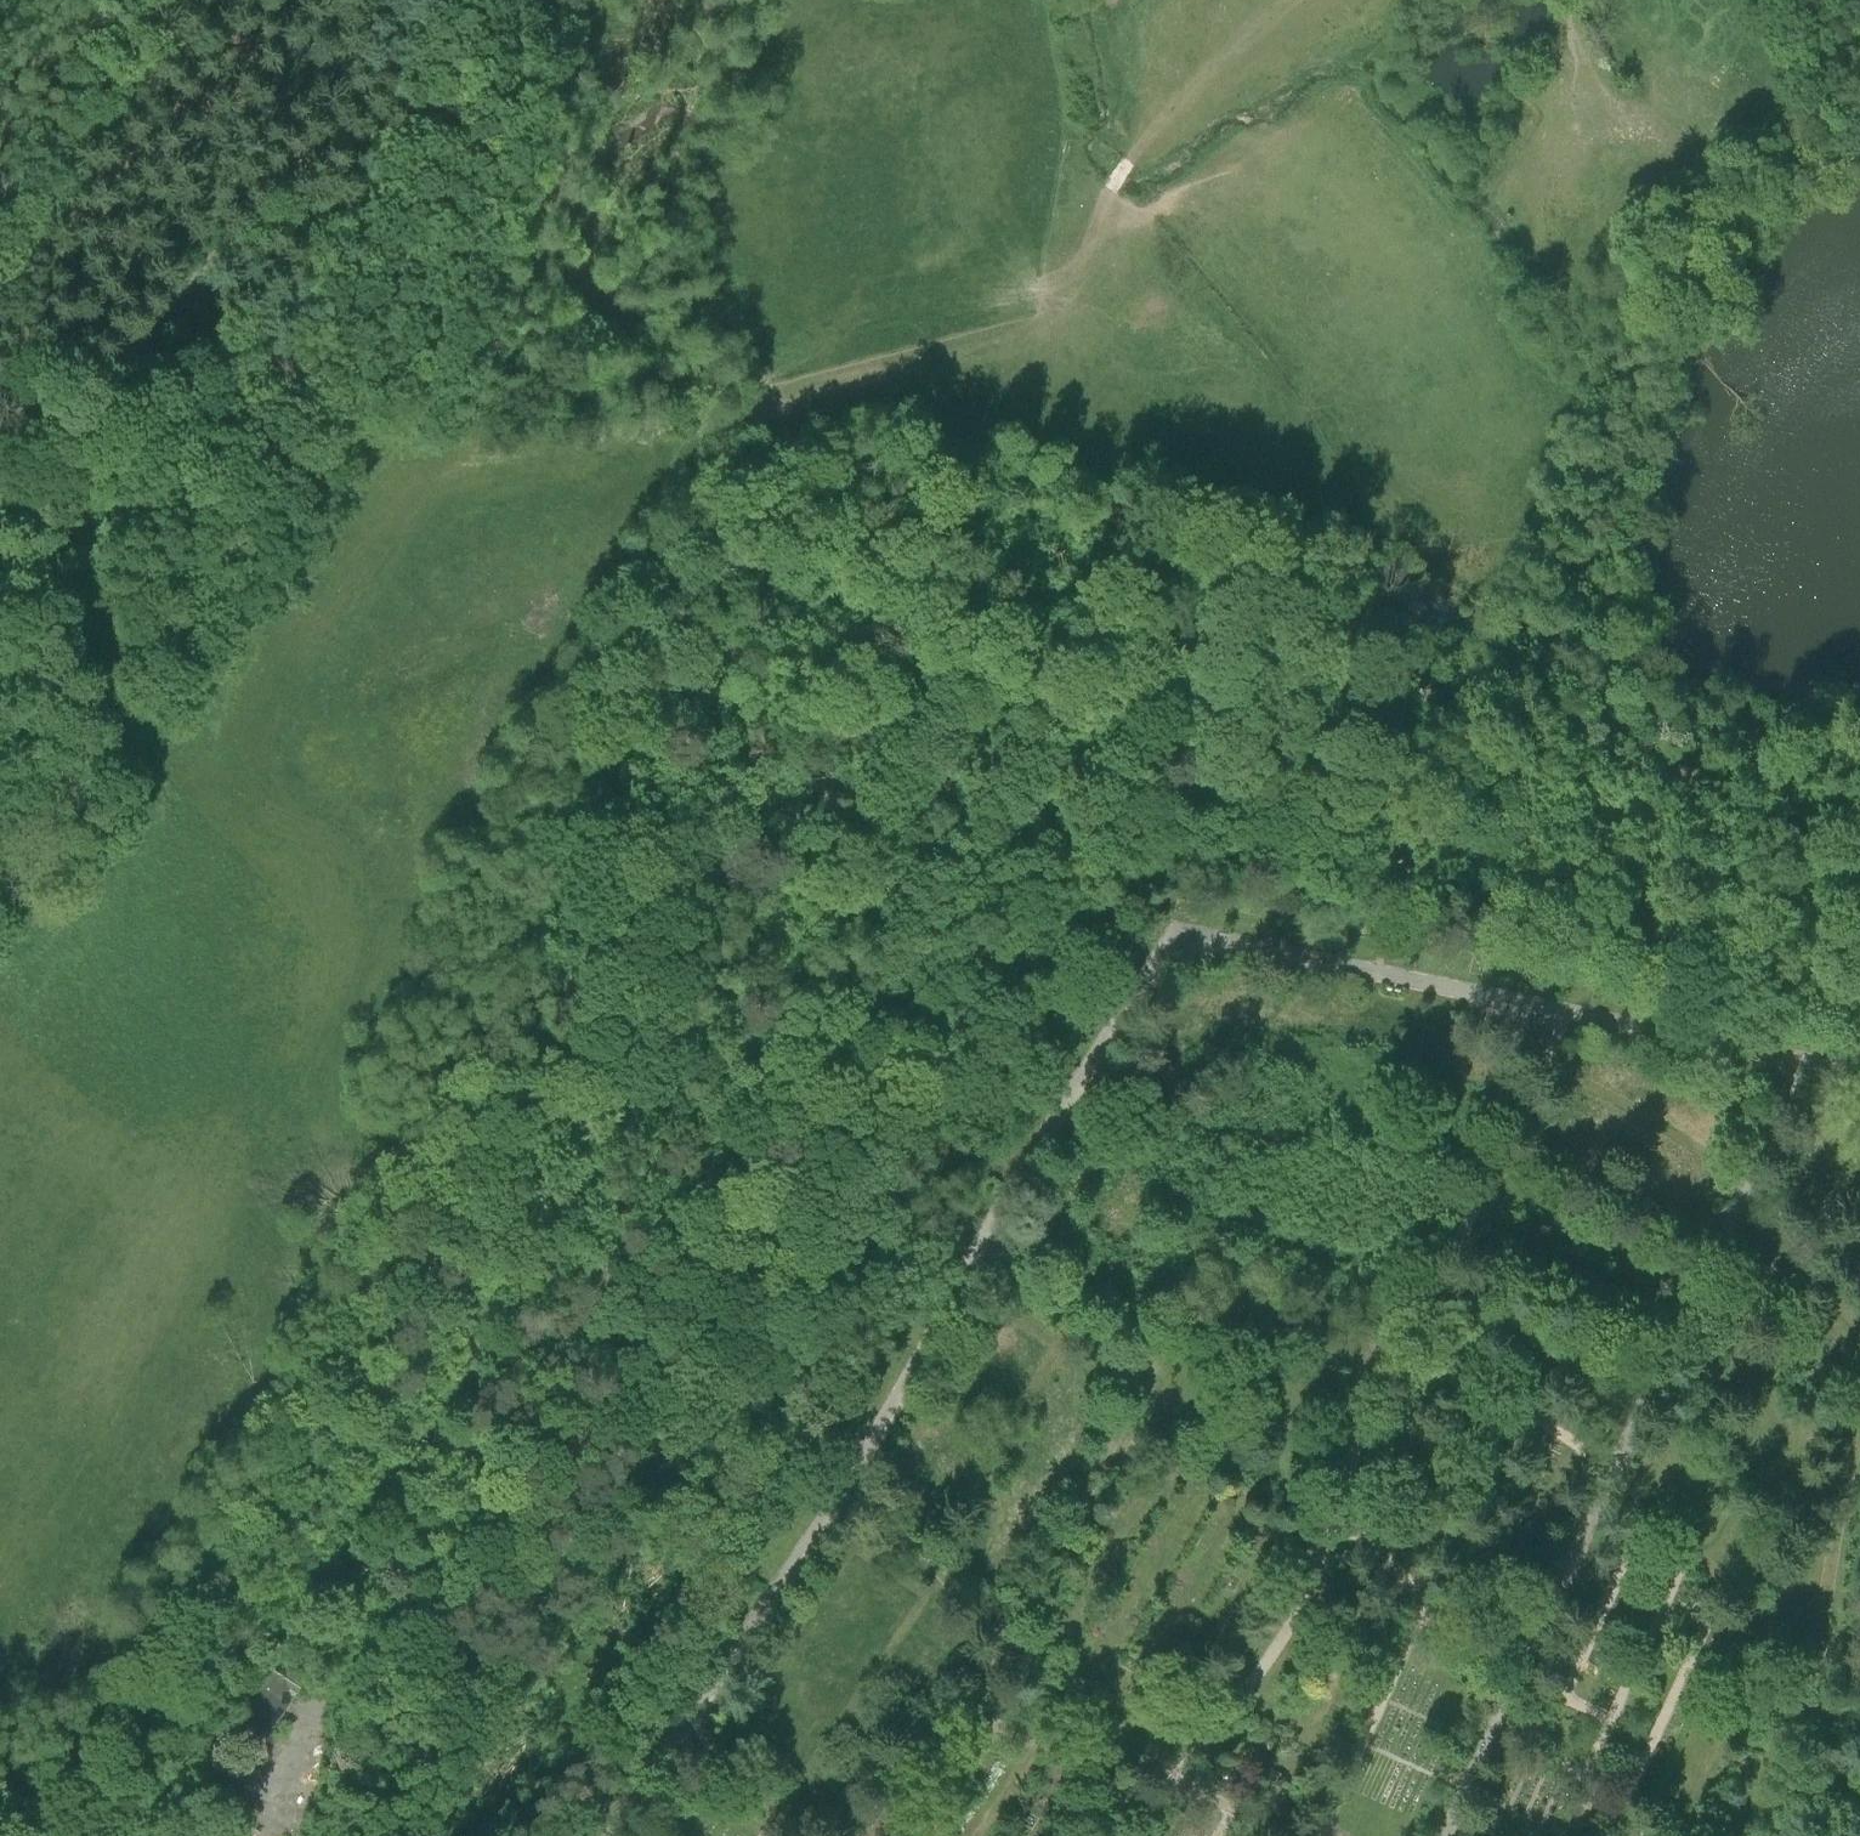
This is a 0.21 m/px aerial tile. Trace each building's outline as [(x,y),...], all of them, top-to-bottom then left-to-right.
[(1843,147),(1856,168),(1859,166),(1859,137),(1843,147)]
